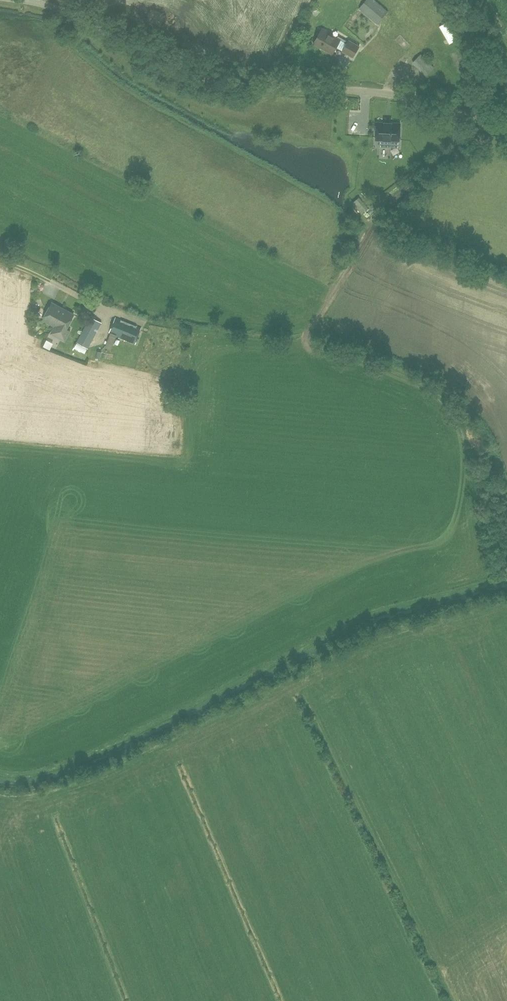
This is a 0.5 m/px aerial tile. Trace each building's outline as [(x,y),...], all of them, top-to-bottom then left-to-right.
[(388,11),(375,0),(366,0),(359,8),(377,24),(388,11)] [(450,45),(459,39),(449,21),(440,26),(450,45)] [(348,40),(348,42),(338,36),(336,38),(329,34),(330,33),(322,29),(314,44),(332,54),(340,41),(346,44),(342,52),(353,58),(359,46),(348,40)] [(426,75),(434,68),(421,55),(413,62),(426,75)] [(377,123),(376,139),(380,140),(380,147),(389,147),(389,140),(399,141),(400,124),(377,123)] [(65,340),(70,330),(67,328),(74,314),(52,303),(43,319),(54,325),(50,333),(65,340)] [(34,304),(25,312),(33,322),(42,314),(34,304)] [(89,349),(102,323),(91,316),(77,342),(89,349)] [(135,342),(142,327),(116,316),(109,331),(135,342)]
